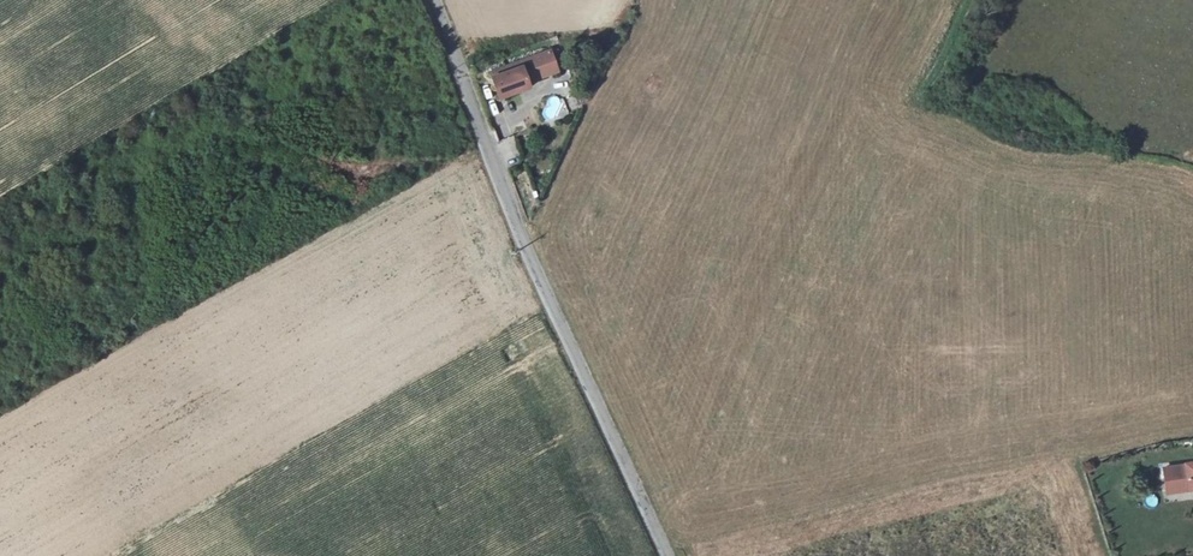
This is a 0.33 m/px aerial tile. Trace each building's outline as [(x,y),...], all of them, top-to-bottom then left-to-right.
[(494,104),(523,92),(522,88),(551,75),(541,55),(484,79),(494,104)] [(539,103),(549,124),(570,115),(560,94),(539,103)] [(522,160),(513,143),(500,149),(509,166),(522,160)] [(1182,462),(1186,488),(1192,487),(1192,460),(1182,462)] [(1186,488),(1182,462),(1167,464),(1171,490),(1186,488)]
